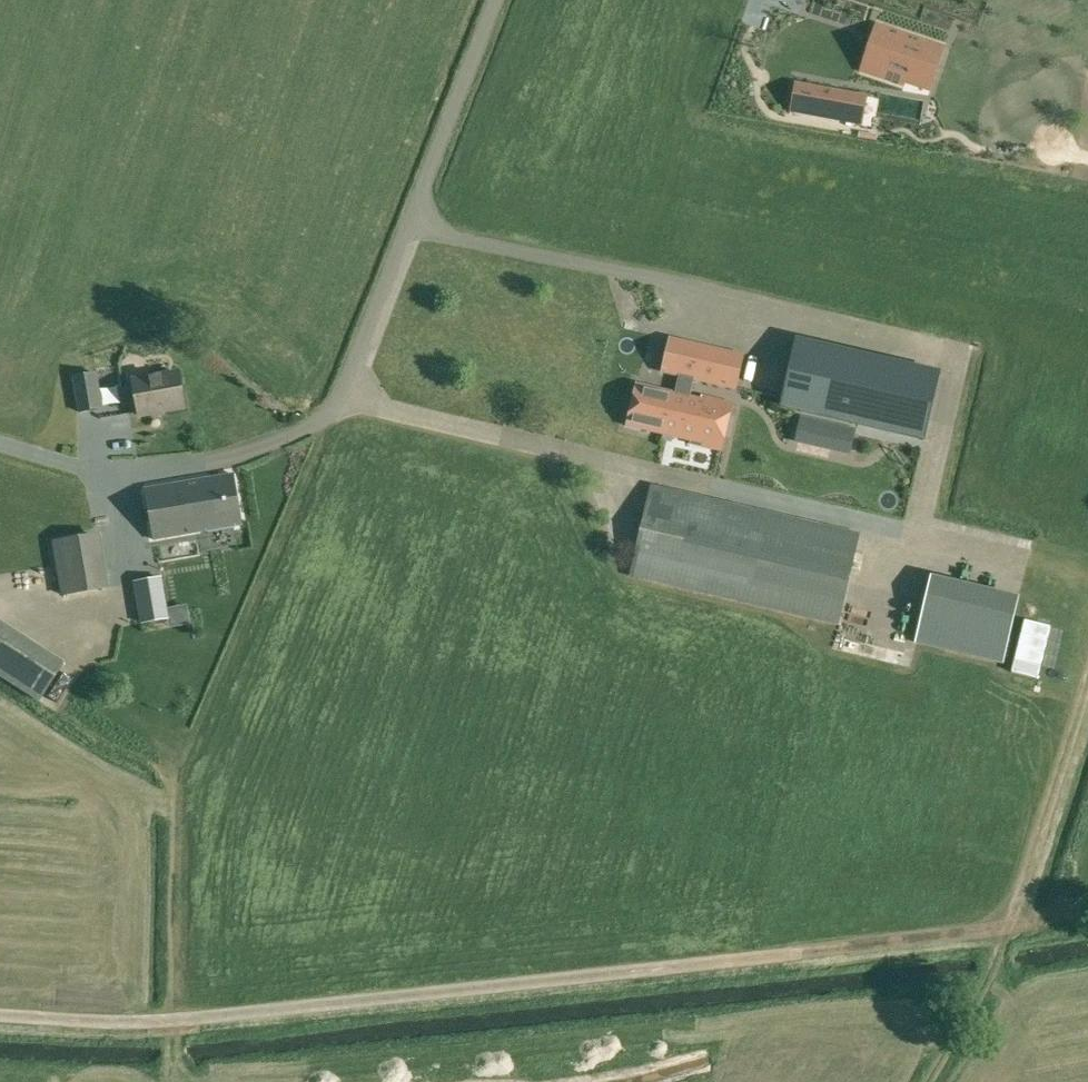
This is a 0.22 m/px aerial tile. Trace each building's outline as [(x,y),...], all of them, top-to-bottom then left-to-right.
[(932,93),(947,47),(877,23),(860,73),(906,88),(907,85),(932,93)] [(863,127),(869,97),(795,84),(790,114),(863,127)] [(744,354),(682,340),(674,374),(680,375),(676,393),(637,384),(627,426),(691,441),(690,444),(721,451),(733,399),(702,392),(702,395),(690,392),(693,378),(736,388),(744,354)] [(940,375),(795,341),(780,406),(924,440),(940,375)] [(133,380),(140,415),(184,407),(178,372),(133,380)] [(80,412),(102,408),(96,373),(74,377),(80,412)] [(101,382),(108,400),(130,392),(123,374),(101,382)] [(788,429),(798,431),(801,413),(763,407),(761,422),(789,426),(788,429)] [(854,430),(836,426),(831,448),(849,452),(854,430)] [(236,525),(242,524),(233,474),(146,489),(154,540),(206,531),(206,532),(208,532),(208,529),(233,525),(234,527),(236,527),(236,525)] [(630,576),(766,608),(837,624),(858,533),(788,516),(652,484),(630,576)] [(100,562),(59,569),(63,595),(104,588),(100,562)] [(929,577),(914,640),(1000,661),(1016,597),(929,577)] [(136,582),(135,582),(142,622),(168,618),(161,578),(160,578),(165,604),(140,608),(136,582)] [(65,662),(0,621),(0,674),(41,700),(65,662)] [(1048,660),(1052,636),(1036,633),(1032,657),(1048,660)]
